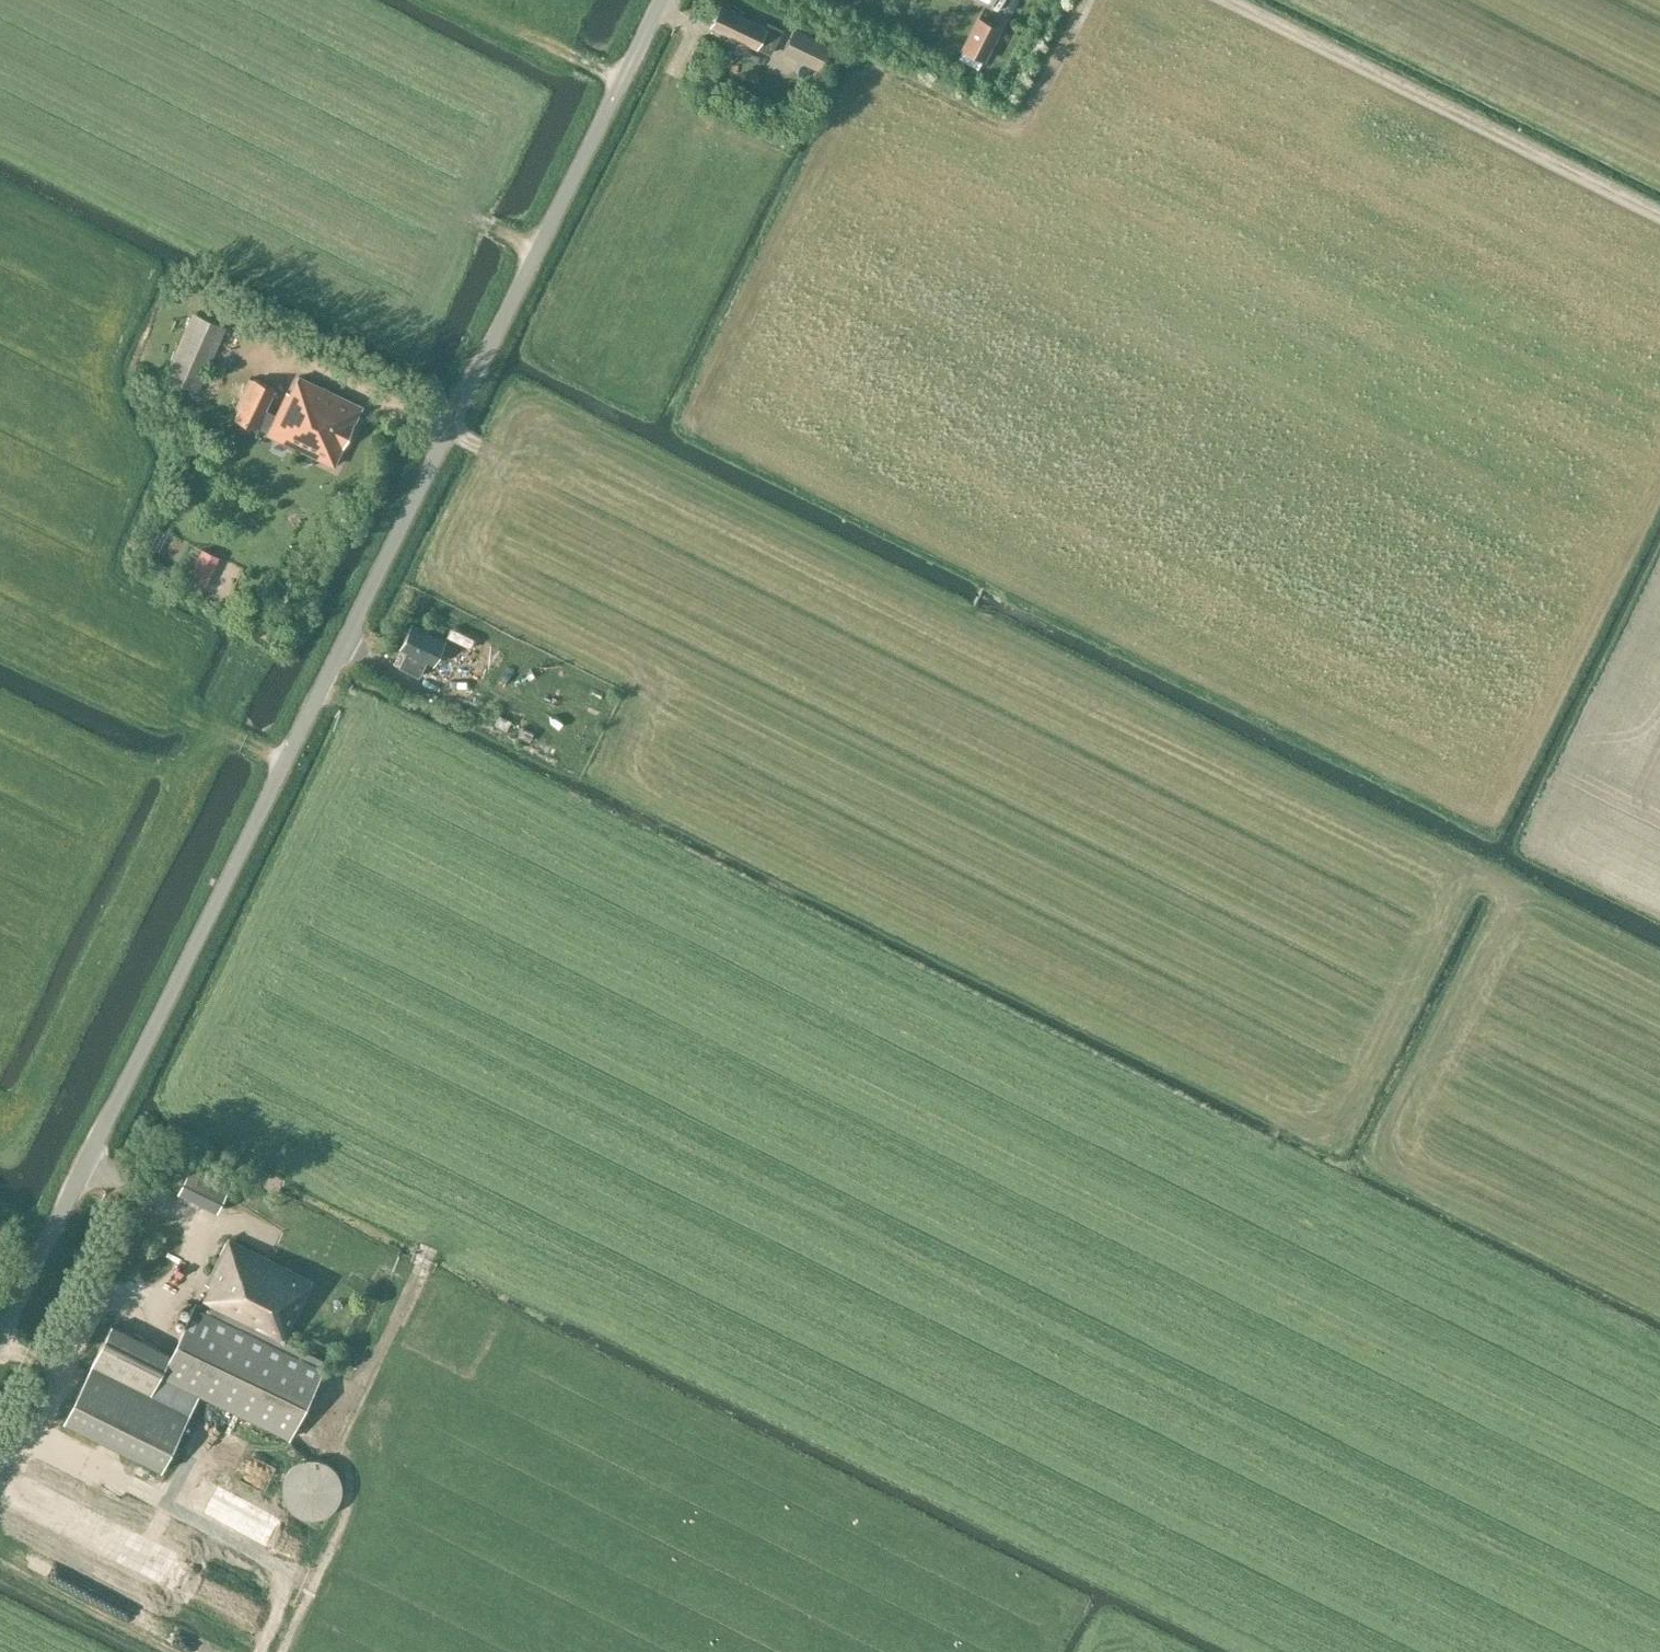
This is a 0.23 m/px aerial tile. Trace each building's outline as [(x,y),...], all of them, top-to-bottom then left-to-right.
[(758,48),(771,54),(783,28),(768,21),(766,26),(721,4),(710,26),(758,48)] [(977,15),(960,48),(985,60),(1001,27),(977,15)] [(793,25),(781,50),(819,66),(829,43),(793,25)] [(193,313),(165,376),(199,391),(227,327),(193,313)] [(298,378),(290,394),(287,392),(268,434),(335,466),(362,408),(298,378)] [(220,557),(202,548),(186,580),(204,589),(220,557)] [(232,550),(223,566),(236,573),(245,557),(232,550)] [(412,623),(401,646),(407,649),(399,665),(419,675),(427,659),(434,662),(445,639),(412,623)] [(216,1212),(233,1176),(194,1157),(177,1192),(216,1212)] [(112,1323),(92,1364),(63,1424),(163,1475),(192,1415),(151,1394),(161,1376),(290,1439),(325,1368),(319,1365),(323,1358),(285,1340),(315,1279),(228,1237),(205,1282),(209,1284),(201,1304),(196,1300),(171,1352),(112,1323)] [(341,1498),(342,1493),(343,1488),(342,1483),(341,1478),(339,1473),(336,1469),(333,1465),(328,1462),(324,1460),(319,1458),(314,1458),(309,1458),(304,1459),(299,1461),(295,1464),(291,1467),(288,1471),(285,1475),(283,1480),(283,1485),(283,1490),(283,1495),(285,1500),(288,1505),(291,1509),(295,1512),(299,1515),(304,1517),(309,1518),(314,1518),(319,1517),(324,1516),(328,1514),(333,1510),(336,1507),(339,1503),(341,1498)]
